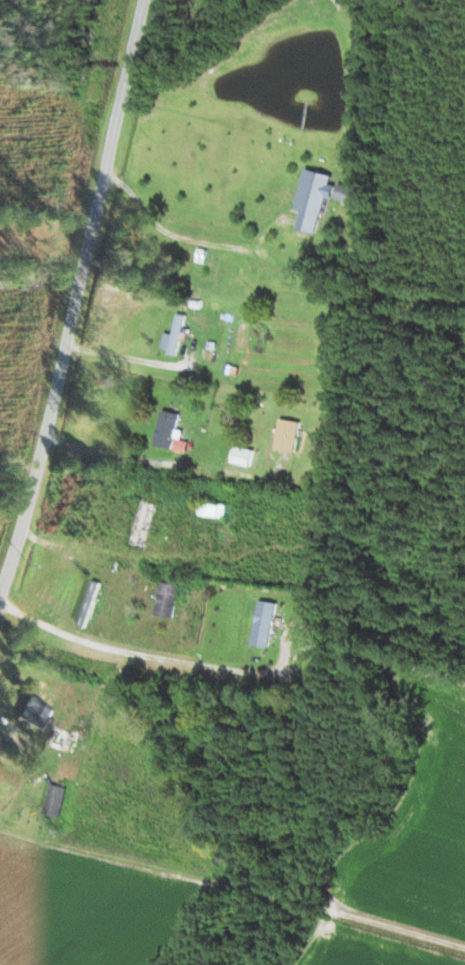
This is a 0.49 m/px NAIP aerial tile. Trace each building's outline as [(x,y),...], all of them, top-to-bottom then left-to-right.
[(328,197),(333,198),(338,176),(308,169),(298,210),(303,212),(299,229),(319,234),(328,197)] [(356,204),(360,188),(342,183),(338,199),(356,204)] [(188,316),(179,314),(172,355),(181,356),(188,316)] [(174,450),(183,415),(165,411),(157,446),(174,450)] [(302,422),(281,420),(279,452),(299,454),(302,422)] [(253,467),(257,451),(239,446),(235,463),(253,467)] [(128,547),(147,553),(161,505),(142,500),(128,547)] [(201,505),(201,517),(228,517),(228,505),(201,505)] [(82,627),(90,629),(101,583),(93,581),(82,627)] [(182,586),(164,583),(158,616),(176,618),(182,586)] [(255,646),(272,649),(279,603),(262,600),(255,646)] [(44,734),(58,713),(31,696),(18,717),(44,734)] [(69,754),(77,737),(59,728),(51,745),(69,754)] [(63,819),(69,787),(53,784),(47,815),(63,819)]
